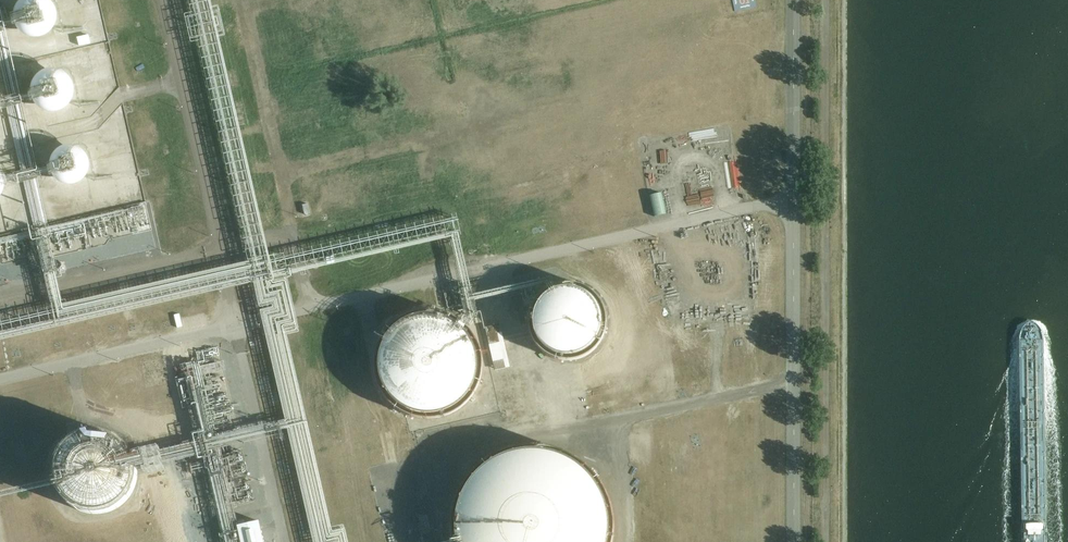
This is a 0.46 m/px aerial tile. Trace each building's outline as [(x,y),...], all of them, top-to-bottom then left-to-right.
[(59,18),(59,13),(58,9),(56,6),(53,3),(51,1),(50,0),(28,0),(24,3),(21,6),(20,9),(19,13),(18,18),(19,22),(20,26),(21,29),(24,32),(27,35),(30,36),(34,38),(38,38),(44,38),(48,36),(51,35),(54,32),(56,29),(58,26),(59,22),(59,18)] [(77,95),(77,91),(77,87),(76,83),(74,79),(71,75),(68,73),(65,71),(60,69),(56,68),(52,69),(48,69),(44,71),(39,74),(37,77),(34,82),(33,86),(32,91),(32,95),(33,98),(35,102),(38,106),(41,109),(45,111),(50,113),(53,114),(59,113),(63,112),(67,110),(71,107),(74,103),(75,100),(77,95)] [(154,95),(141,98),(143,104),(156,101),(154,95)] [(107,130),(96,132),(99,143),(110,140),(107,130)] [(93,172),(93,167),(93,163),(91,159),(90,156),(87,153),(84,150),(81,148),(77,147),(73,146),(70,147),(65,148),(61,150),(58,153),(55,156),(53,159),(52,163),(52,167),(52,171),(53,175),(55,179),(58,182),(60,184),(64,186),(67,187),(71,188),(75,188),(80,187),(83,185),(87,182),(90,179),(92,175),(93,172)] [(657,150),(657,163),(666,162),(666,149),(657,150)] [(9,184),(9,180),(8,176),(6,172),(3,169),(1,167),(0,166),(0,201),(3,198),(6,195),(8,191),(9,188),(9,184)] [(711,190),(698,191),(699,195),(685,196),(686,205),(713,203),(711,190)] [(648,194),(654,216),(666,212),(660,191),(648,194)] [(470,288),(466,272),(459,236),(461,236),(456,214),(269,257),(249,262),(63,305),(56,272),(43,275),(50,309),(54,328),(251,284),(260,321),(285,420),(233,432),(229,416),(234,415),(229,398),(218,401),(218,398),(228,396),(227,393),(213,397),(213,393),(219,392),(218,388),(221,387),(220,383),(217,384),(216,378),(220,377),(220,375),(210,377),(209,372),(224,369),(222,363),(217,364),(215,359),(211,360),(210,356),(220,354),(218,349),(217,348),(216,349),(216,347),(197,352),(199,363),(186,365),(187,369),(176,371),(177,375),(188,372),(201,431),(192,433),(194,441),(133,456),(129,449),(123,443),(115,438),(107,434),(98,431),(88,432),(77,436),(69,443),(61,450),(57,460),(55,469),(55,478),(0,491),(0,497),(56,485),(62,494),(71,503),(80,509),(93,513),(103,513),(108,511),(119,507),(126,501),(132,494),(135,487),(137,479),(138,472),(137,469),(197,455),(198,458),(203,459),(204,463),(190,466),(191,471),(206,468),(207,469),(224,541),(242,541),(238,526),(233,505),(237,505),(231,479),(225,480),(224,475),(211,478),(205,456),(219,453),(220,456),(221,456),(219,450),(280,436),(281,438),(283,438),(281,430),(288,429),(314,541),(348,541),(345,530),(344,529),(333,532),(332,531),(286,330),(298,327),(295,312),(286,275),(301,272),(302,276),(306,275),(305,271),(394,251),(395,255),(399,254),(398,249),(448,238),(456,275),(460,290),(459,290),(465,316),(477,313),(474,300),(546,285),(548,293),(543,298),(538,304),(535,312),(534,320),(535,329),(537,337),(542,344),(549,350),(559,354),(568,356),(577,354),(586,351),(592,345),(598,337),(601,328),(601,318),(599,308),(595,301),(588,294),(581,290),(572,288),(562,287),(555,290),(551,276),(473,295),(471,288),(470,288)] [(41,275),(43,275),(56,272),(59,271),(56,257),(54,258),(50,237),(34,241),(41,275)] [(35,272),(35,264),(0,263),(0,275),(4,275),(16,275),(16,271),(8,271),(8,265),(24,265),(23,271),(35,272)] [(54,328),(50,309),(0,320),(0,341),(54,328)] [(478,370),(478,365),(478,360),(477,355),(475,346),(473,342),(470,338),(467,334),(464,330),(457,324),(453,322),(447,319),(442,317),(438,316),(435,316),(428,315),(419,316),(415,317),(409,319),(404,322),(400,324),(393,330),(390,334),(387,338),(383,346),(381,350),(380,355),(379,360),(379,365),(380,374),(381,378),(382,383),(386,391),(392,399),(395,402),(399,405),(404,408),(408,411),(414,413),(418,414),(423,415),(428,415),(437,414),(443,413),(447,411),(456,407),(460,404),(464,400),(467,396),(471,392),(475,384),(477,375),(478,370)] [(500,324),(485,327),(491,353),(501,351),(499,342),(504,341),(500,324)] [(611,526),(610,519),(609,511),(607,503),(605,497),(602,490),(597,483),(594,478),(589,472),(582,466),(577,462),(570,458),(562,454),(555,452),(548,450),(539,449),(533,449),(528,449),(519,450),(512,452),(505,454),(497,458),(491,461),(485,466),(479,471),(474,477),(470,483),(465,490),(463,494),(460,502),(458,510),(457,518),(456,525),(457,533),(458,539),(458,541),(609,541),(610,533),(611,526)] [(211,478),(211,479),(224,475),(225,480),(231,479),(237,505),(254,501),(249,480),(240,482),(239,477),(248,475),(242,450),(232,453),(232,454),(221,456),(220,456),(219,453),(205,456),(211,478)] [(238,526),(242,541),(264,541),(259,522),(238,526)]
